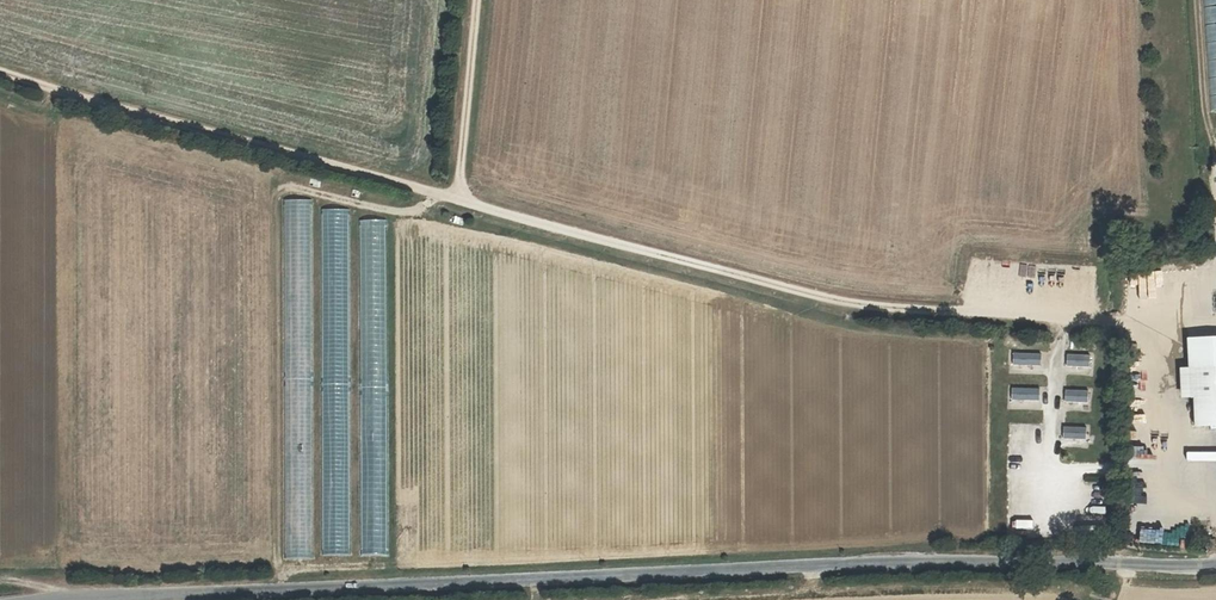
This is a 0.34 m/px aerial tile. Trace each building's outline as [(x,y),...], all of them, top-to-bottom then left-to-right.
[(1213,144),(1215,144),(1215,0),(1205,0),(1213,144)] [(359,219),(359,234),(387,235),(387,219),(359,219)] [(1015,277),(1015,262),(1005,261),(1005,277),(1015,277)] [(1139,294),(1137,272),(1127,273),(1129,294),(1139,294)] [(1215,428),(1215,337),(1190,338),(1191,368),(1182,368),(1183,400),(1193,401),(1198,429),(1215,428)] [(1040,364),(1040,352),(1011,352),(1011,364),(1040,364)] [(1065,353),(1065,365),(1089,366),(1089,353),(1065,353)] [(1010,387),(1010,399),(1039,399),(1039,387),(1010,387)] [(1063,388),(1063,401),(1087,402),(1087,389),(1063,388)] [(1086,442),(1086,426),(1061,426),(1061,442),(1086,442)] [(1000,481),(1001,490),(1031,488),(1030,479),(1000,481)] [(284,489),(287,557),(310,556),(307,488),(284,489)] [(1127,495),(1130,507),(1144,504),(1142,492),(1127,495)] [(1028,500),(1027,493),(1013,495),(1013,502),(1028,500)] [(323,522),(324,554),(348,553),(347,521),(323,522)] [(362,521),(361,554),(384,554),(385,521),(362,521)] [(1024,534),(1024,526),(1008,525),(1008,533),(1024,534)]
